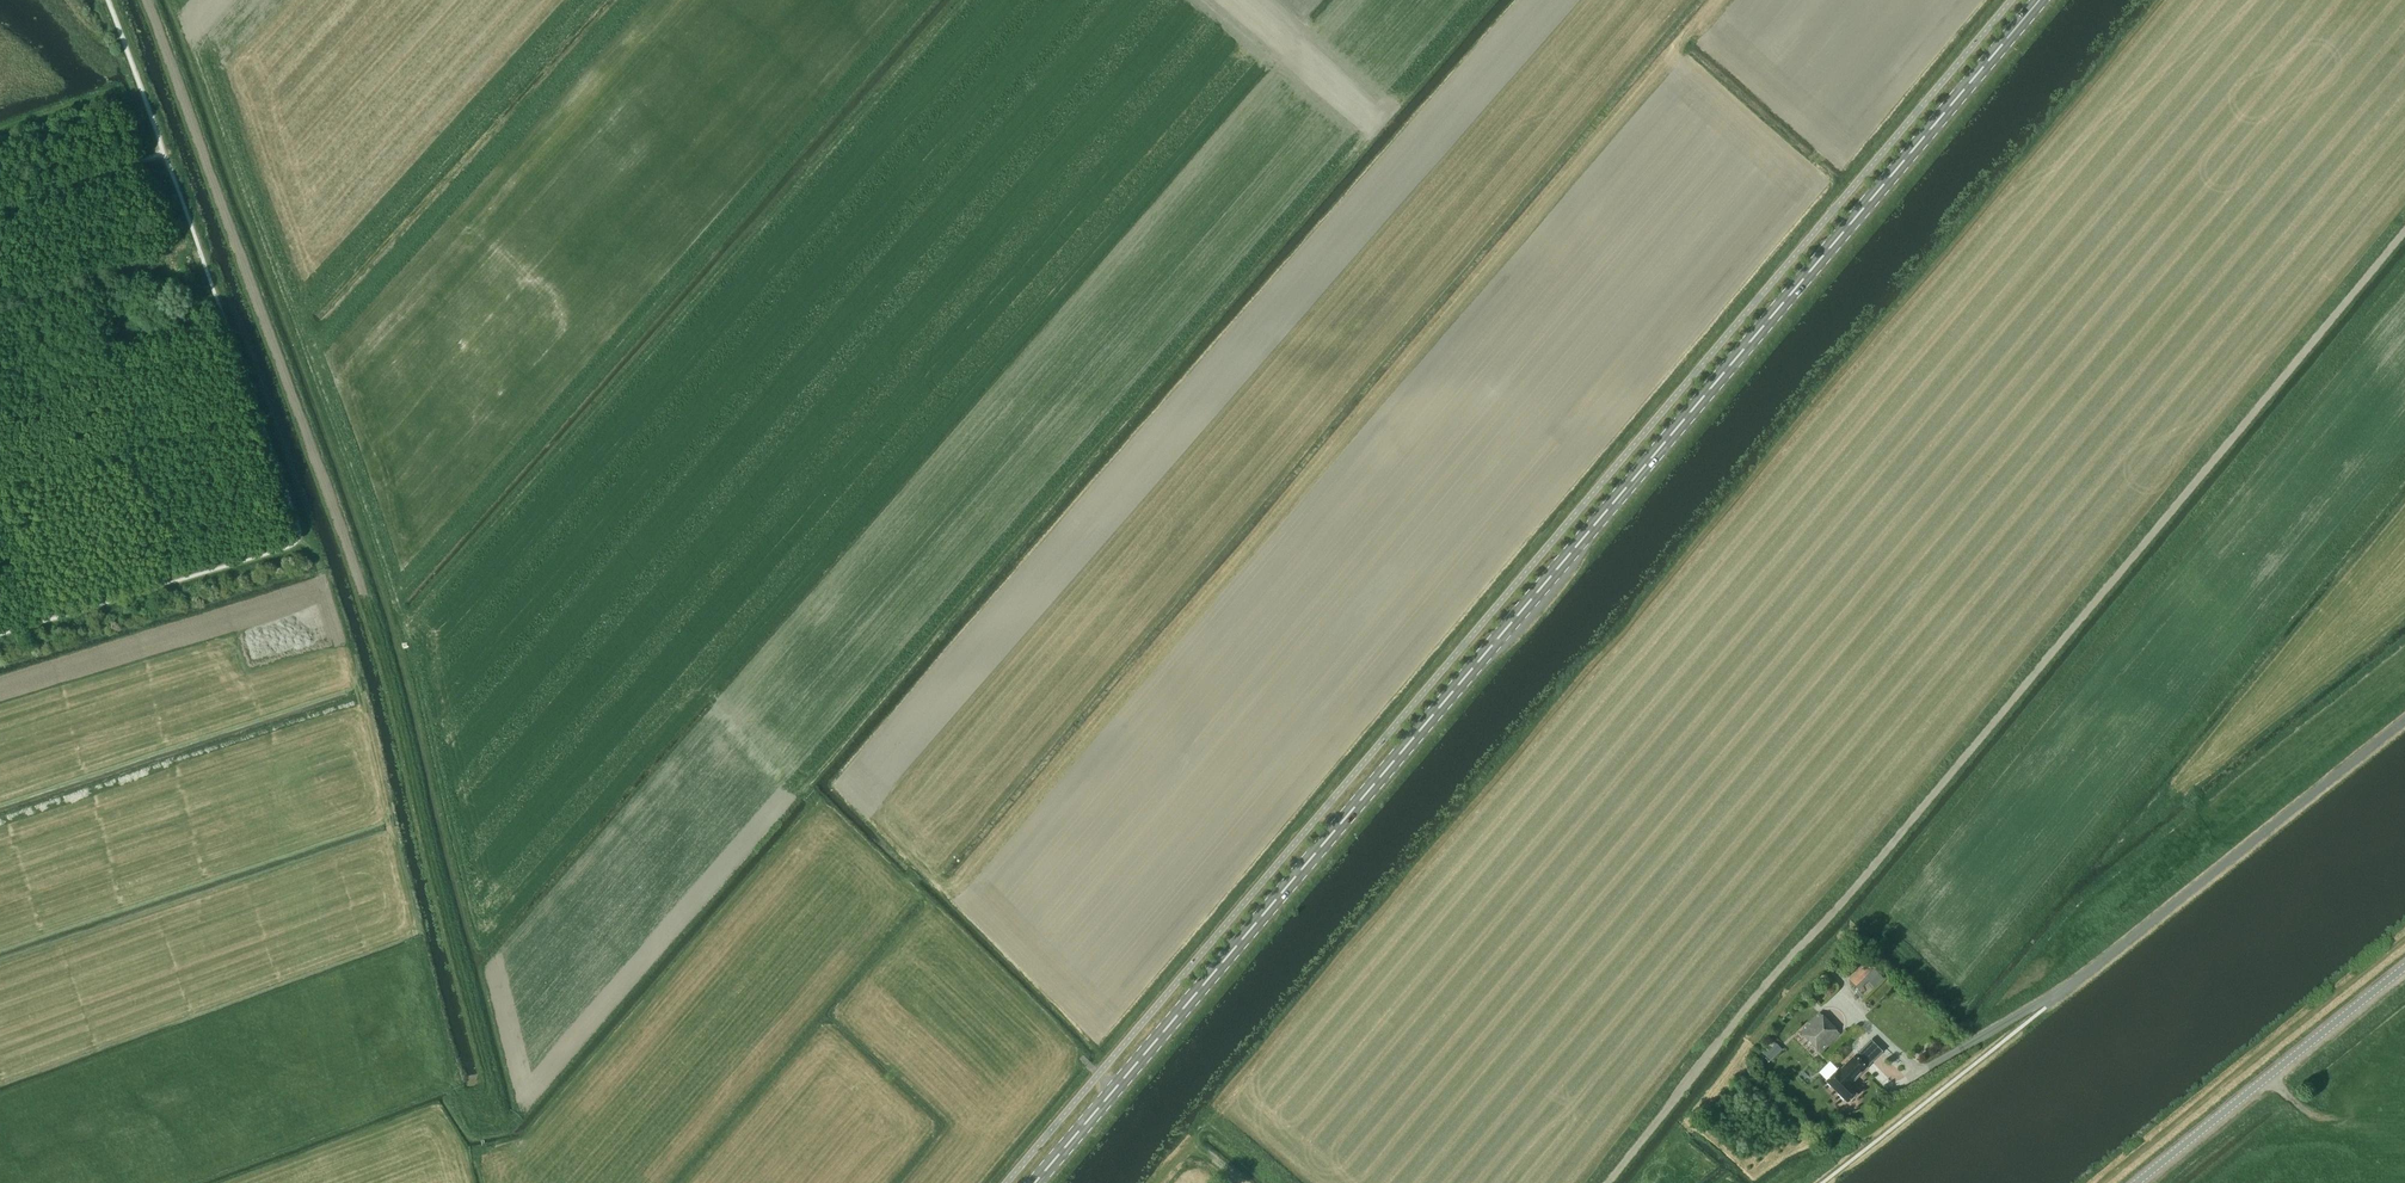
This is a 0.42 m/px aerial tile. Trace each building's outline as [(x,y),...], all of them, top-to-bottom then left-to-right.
[(1869,960),(1849,979),(1858,987),(1877,968),(1869,960)] [(1820,1012),(1800,1030),(1821,1052),(1840,1034),(1820,1012)] [(1867,1066),(1875,1058),(1864,1047),(1856,1055),(1855,1054),(1840,1070),(1839,1068),(1827,1080),(1848,1102),(1860,1089),(1853,1082),(1868,1067),(1867,1066)]
